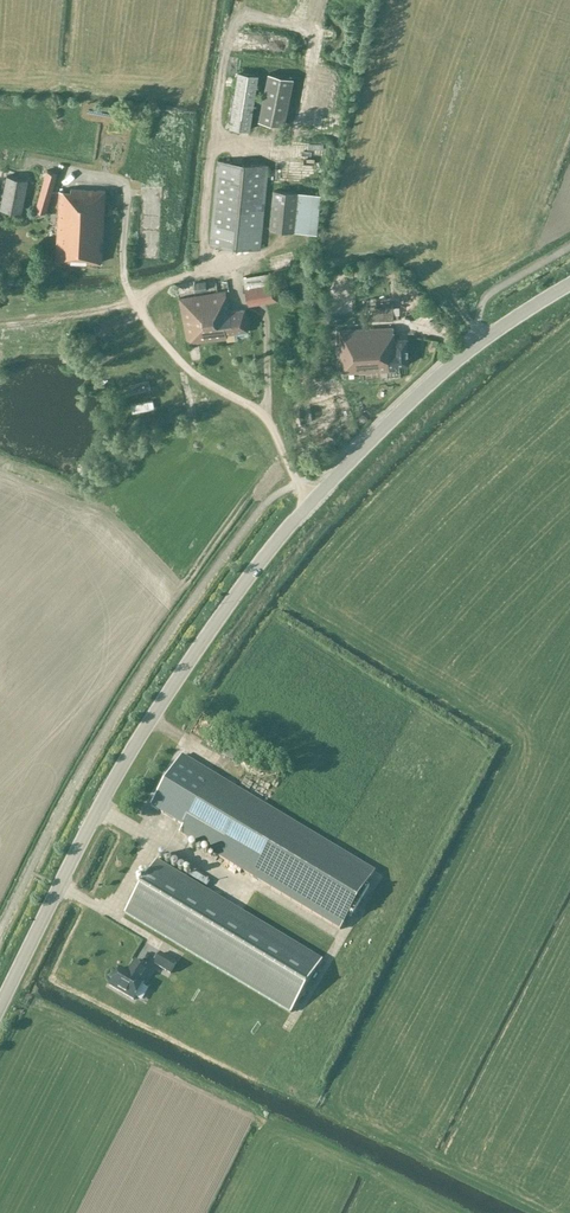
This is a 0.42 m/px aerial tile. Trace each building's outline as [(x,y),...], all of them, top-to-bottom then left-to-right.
[(327,0),(313,0),(308,16),(320,20),(327,0)] [(324,66),(323,73),(347,77),(348,70),(324,66)] [(238,71),(230,126),(250,129),(258,75),(238,71)] [(258,120),(284,125),(294,78),(268,72),(258,120)] [(299,95),(305,97),(308,87),(302,85),(299,95)] [(341,114),(340,102),(322,103),(322,116),(341,114)] [(264,138),(267,129),(254,125),(251,134),(264,138)] [(210,244),(259,249),(268,165),(219,160),(210,244)] [(47,170),(36,209),(46,212),(57,173),(47,170)] [(8,175),(0,208),(22,213),(29,180),(8,175)] [(71,192),(60,191),(56,259),(102,261),(105,191),(71,189),(71,192)] [(270,228),(294,231),(298,192),(274,190),(270,228)] [(277,300),(274,282),(270,283),(268,275),(244,279),(249,305),(277,300)] [(196,292),(208,290),(206,281),(194,283),(196,292)] [(225,291),(180,298),(187,344),(227,338),(226,334),(248,331),(244,308),(230,310),(229,302),(227,302),(225,291)] [(373,308),(373,320),(393,319),(393,303),(383,303),(384,307),(373,308)] [(394,327),(340,330),(342,373),(397,370),(396,364),(410,363),(408,337),(395,338),(394,327)] [(185,425),(195,422),(193,415),(183,418),(185,425)] [(175,757),(170,784),(152,780),(150,789),(164,792),(163,799),(184,803),(191,768),(202,770),(204,762),(175,757)] [(180,834),(340,930),(375,873),(215,776),(180,834)] [(147,792),(142,802),(157,809),(161,799),(147,792)] [(322,961),(157,862),(125,914),(291,1013),(322,961)] [(160,954),(154,964),(171,974),(177,964),(160,954)] [(128,974),(120,969),(110,986),(134,1001),(144,983),(142,982),(150,970),(136,961),(128,974)]
